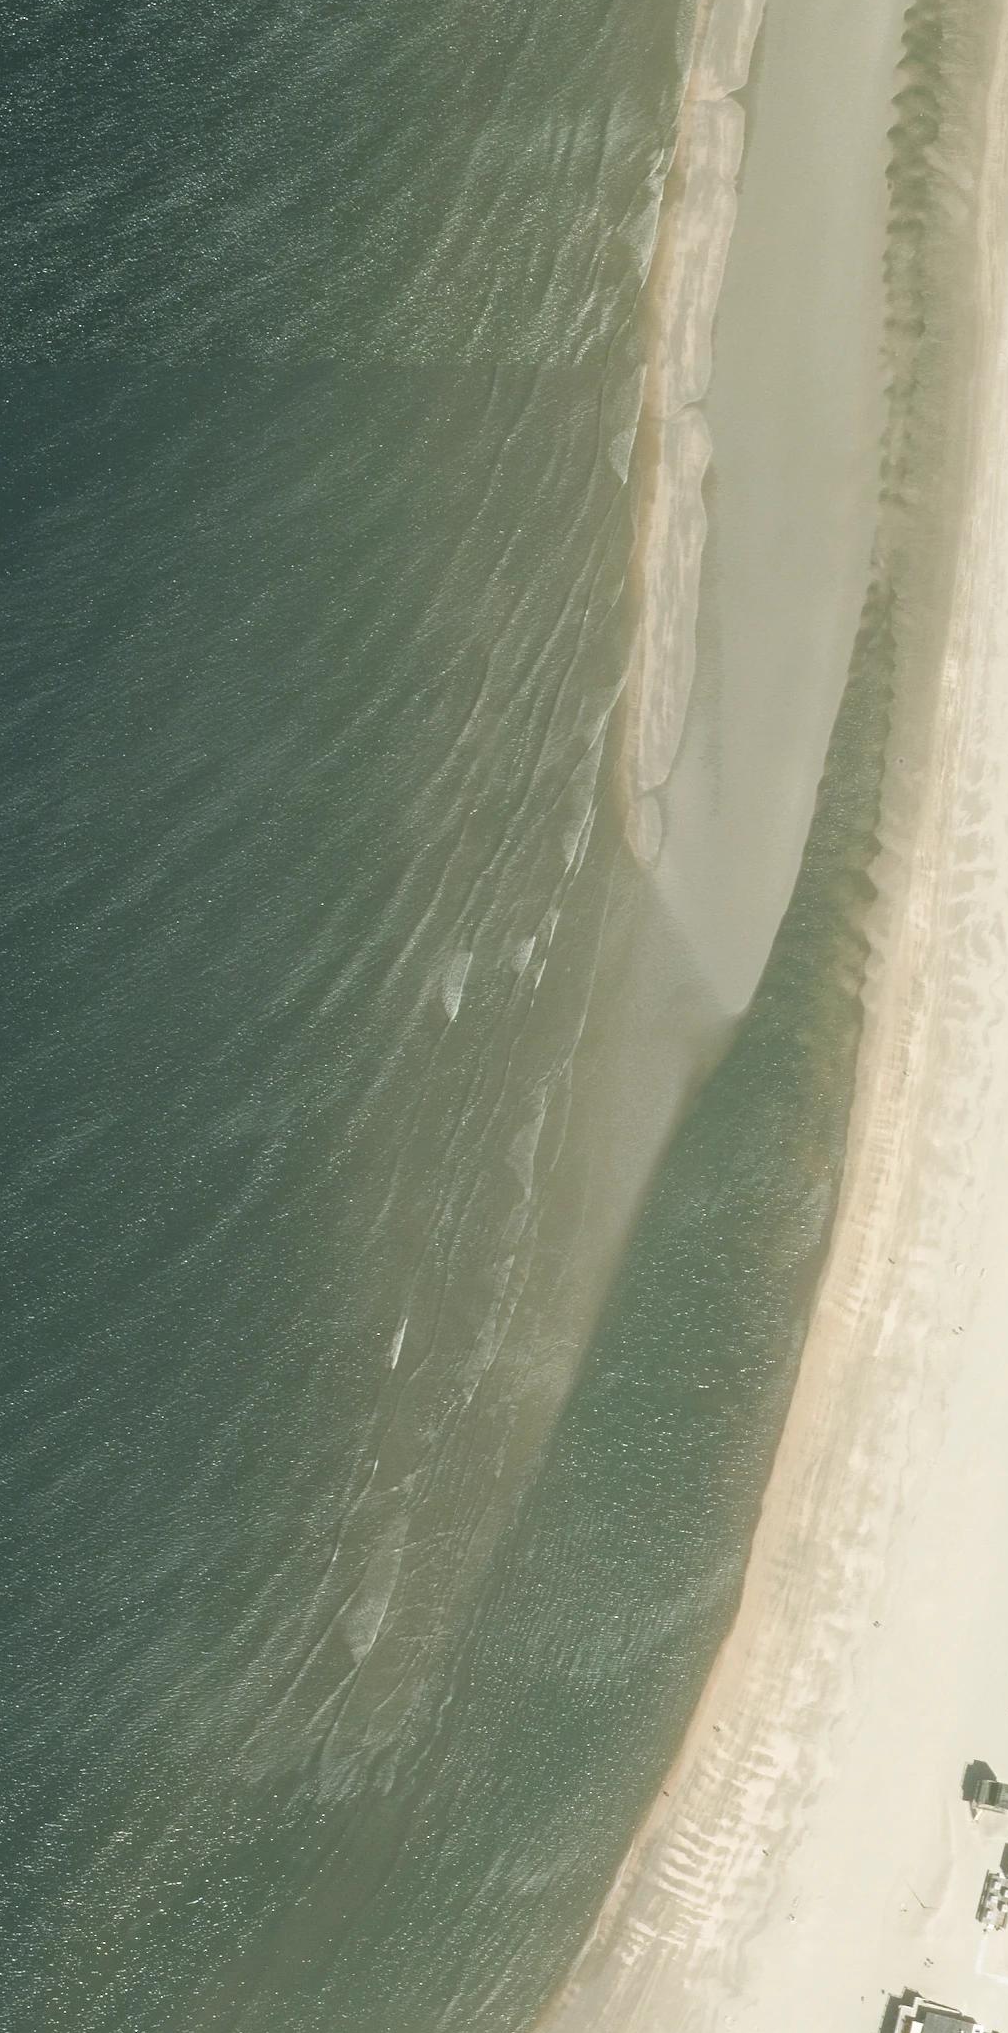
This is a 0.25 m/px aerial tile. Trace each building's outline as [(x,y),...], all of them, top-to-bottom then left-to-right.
[(973,1775),(967,1806),(1001,1814),(1006,1783),(973,1775)] [(969,2026),(945,2020),(925,2016),(920,2032),(967,2032),(969,2026)]
